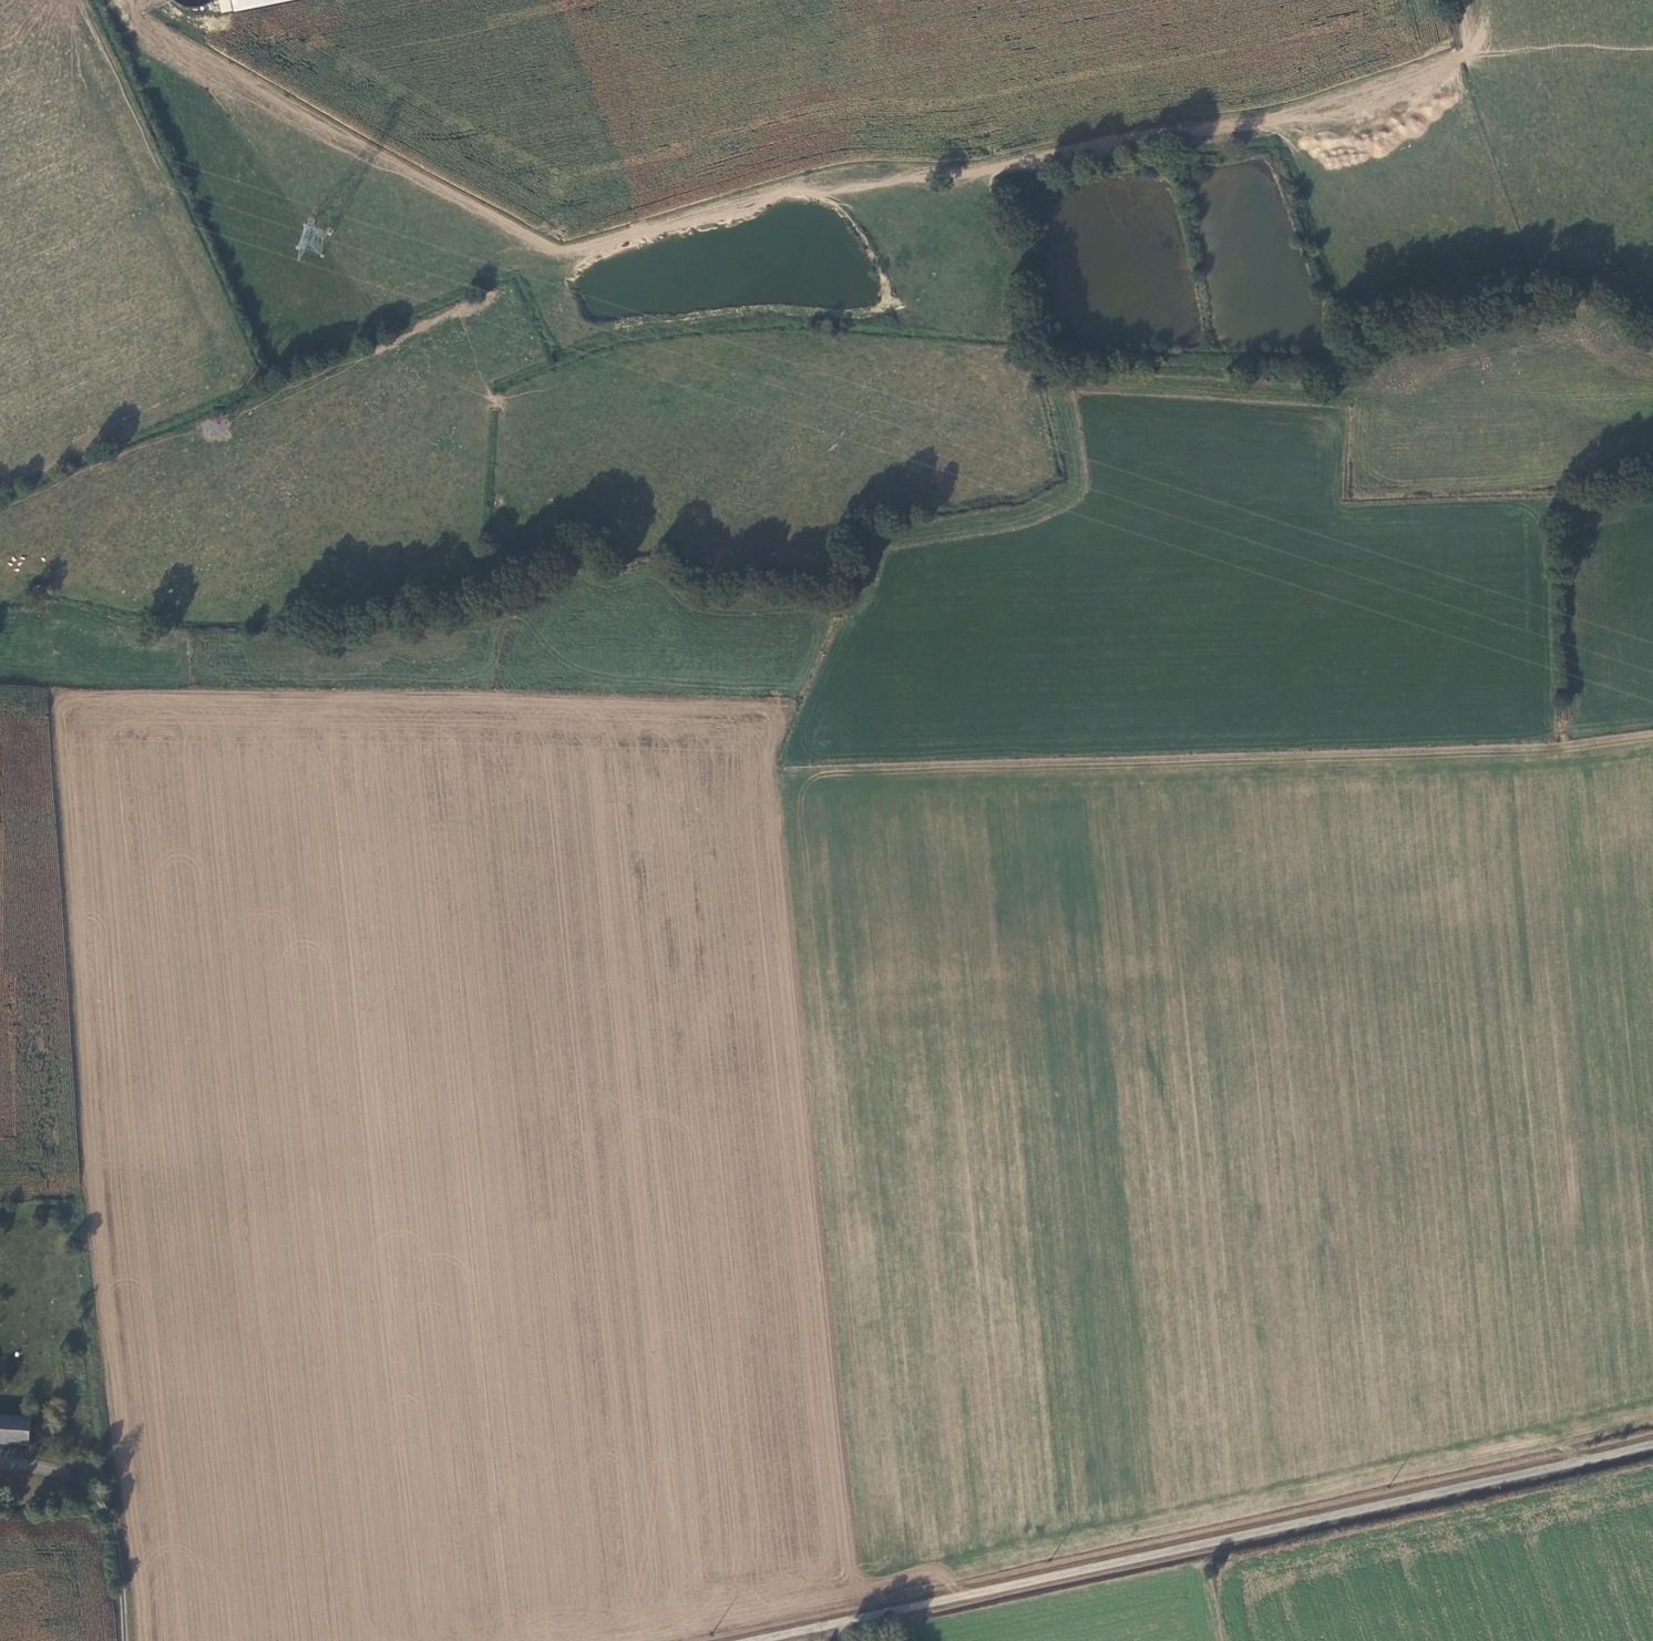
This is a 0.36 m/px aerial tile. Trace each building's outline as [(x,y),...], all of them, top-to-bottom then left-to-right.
[(233,9),(280,0),(232,0),(233,9)] [(30,1423),(0,1421),(0,1447),(29,1450),(30,1423)]
